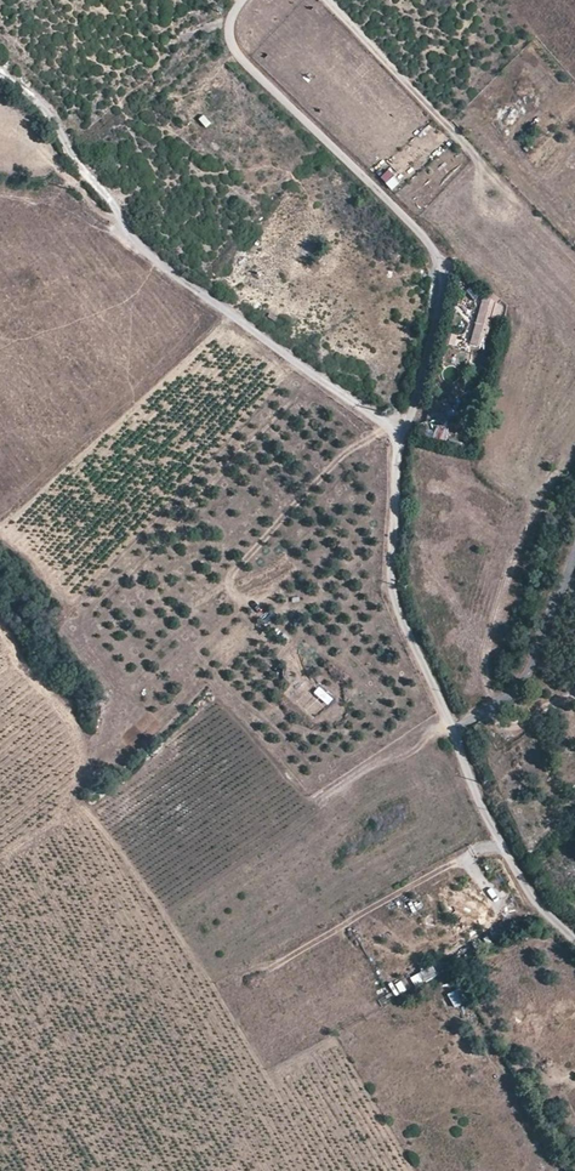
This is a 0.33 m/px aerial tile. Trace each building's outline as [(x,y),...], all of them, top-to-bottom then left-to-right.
[(390,169),(380,175),(389,191),(400,185),(390,169)] [(484,297),(477,323),(488,327),(494,303),(484,297)] [(488,327),(477,323),(471,344),(483,349),(488,327)] [(409,977),(414,987),(438,977),(434,967),(409,977)] [(403,982),(391,986),(393,996),(406,992),(403,982)] [(455,1009),(466,1002),(458,989),(447,995),(455,1009)]
